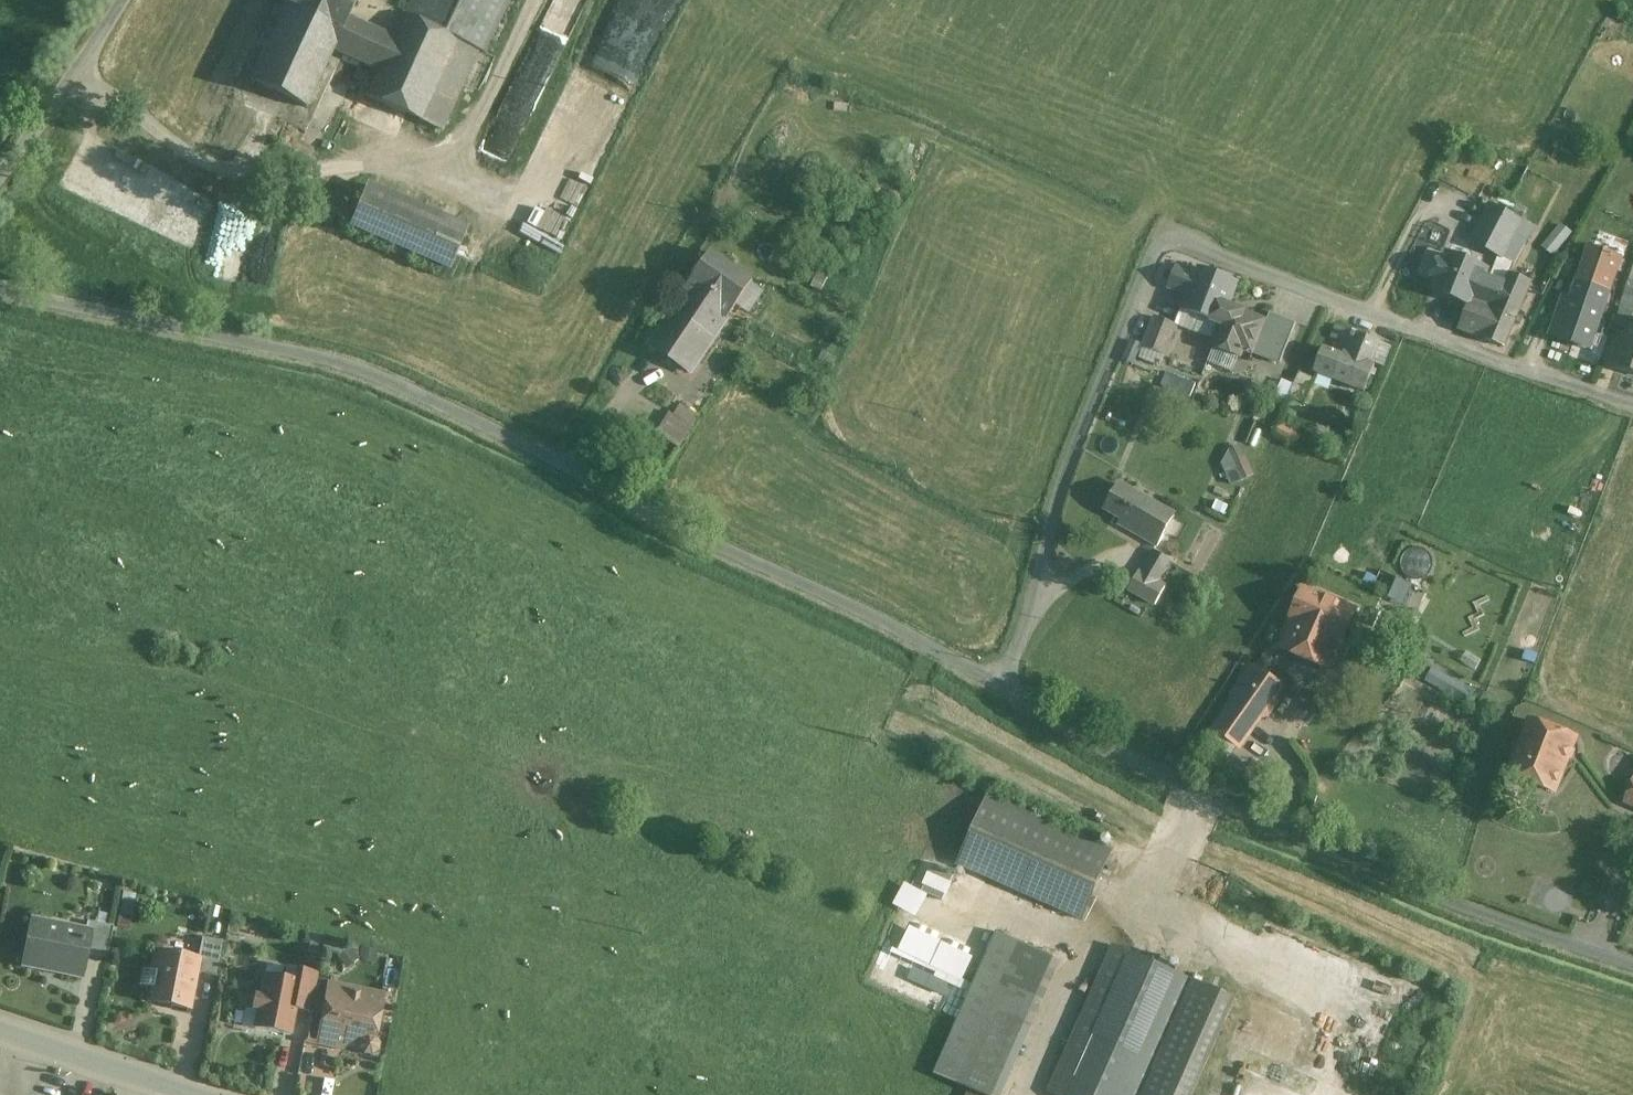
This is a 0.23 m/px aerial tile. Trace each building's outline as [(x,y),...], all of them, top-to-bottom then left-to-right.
[(287,6),(343,33),(349,20),(358,0),(289,0),(287,6)] [(404,15),(478,51),(485,54),(511,0),(412,0),(404,15)] [(495,120),(523,133),(589,0),(554,0),(495,120)] [(343,33),(287,6),(251,84),(307,110),(334,52),(343,33)] [(404,15),(403,15),(392,39),(378,72),(366,97),(442,131),(478,51),(404,15)] [(392,39),(349,20),(343,33),(334,52),(378,72),(392,39)] [(442,218),(369,187),(352,227),(424,259),(442,218)] [(1492,207),(1473,242),(1499,256),(1500,257),(1513,233),(1519,221),(1492,207)] [(466,229),(442,218),(424,259),(449,269),(466,229)] [(1541,245),(1553,255),(1572,231),(1561,222),(1541,245)] [(1513,233),(1500,257),(1515,264),(1515,265),(1528,241),(1513,233)] [(1622,259),(1589,247),(1577,282),(1579,283),(1610,294),(1611,293),(1622,259)] [(753,283),(712,254),(687,291),(728,319),(753,283)] [(1486,271),(1448,255),(1444,264),(1442,263),(1437,265),(1433,274),(1435,280),(1437,281),(1434,290),(1456,299),(1459,294),(1473,299),(1482,276),(1484,276),(1486,271)] [(1500,257),(1499,256),(1490,279),(1505,284),(1510,274),(1511,274),(1515,264),(1500,257)] [(1238,283),(1199,268),(1197,276),(1176,268),(1168,289),(1189,296),(1184,310),(1196,315),(1222,325),(1229,307),(1229,306),(1238,283)] [(1484,276),(1482,276),(1473,299),(1459,332),(1506,348),(1516,323),(1522,325),(1524,319),(1518,316),(1532,283),(1511,274),(1510,274),(1505,284),(1490,279),(1484,276)] [(1629,281),(1624,296),(1632,299),(1632,283),(1629,281)] [(1610,294),(1579,283),(1572,303),(1566,300),(1554,334),(1596,349),(1605,324),(1603,323),(1613,294),(1611,293),(1610,294)] [(728,319),(688,292),(651,346),(692,373),(728,319)] [(1624,296),(1619,309),(1632,314),(1632,299),(1624,296)] [(1229,306),(1229,307),(1222,325),(1216,341),(1214,347),(1240,357),(1241,352),(1243,353),(1244,350),(1254,354),(1266,323),(1244,315),(1244,313),(1229,306)] [(1614,325),(1628,330),(1632,319),(1632,316),(1632,314),(1619,309),(1614,325)] [(1296,324),(1270,314),(1266,323),(1254,354),(1280,364),(1296,324)] [(1222,325),(1196,315),(1190,331),(1216,341),(1222,325)] [(1155,318),(1144,348),(1164,356),(1175,326),(1155,318)] [(1615,368),(1632,374),(1632,320),(1632,319),(1628,330),(1615,368)] [(1347,329),(1336,325),(1331,338),(1342,342),(1347,329)] [(1384,344),(1347,329),(1342,342),(1338,350),(1344,353),(1345,352),(1376,365),(1384,344)] [(1376,365),(1345,352),(1344,353),(1343,358),(1323,350),(1314,372),(1365,392),(1376,365)] [(699,416),(681,404),(674,415),(692,427),(699,416)] [(674,415),(670,413),(656,434),(679,448),(692,427),(674,415)] [(1219,453),(1232,483),(1255,473),(1242,443),(1219,453)] [(1175,518),(1119,485),(1105,509),(1132,525),(1129,531),(1158,548),(1175,518)] [(1155,552),(1142,575),(1158,584),(1170,561),(1155,552)] [(1142,575),(1139,573),(1129,591),(1156,606),(1165,588),(1158,584),(1142,575)] [(1395,578),(1387,599),(1419,612),(1428,591),(1395,578)] [(1356,612),(1304,592),(1283,648),(1335,668),(1356,612)] [(1464,698),(1470,685),(1432,668),(1426,681),(1464,698)] [(1264,677),(1249,669),(1244,678),(1246,679),(1247,678),(1258,687),(1264,677)] [(1258,687),(1247,678),(1246,679),(1234,696),(1238,699),(1261,716),(1274,698),(1258,687)] [(1238,699),(1216,729),(1239,746),(1261,716),(1238,699)] [(1575,740),(1532,723),(1511,777),(1554,793),(1575,740)] [(1112,853),(988,798),(959,864),(1082,919),(1112,853)] [(1113,845),(1113,842),(1113,840),(1112,838),(1110,837),(1107,836),(1105,837),(1103,838),(1102,840),(1101,842),(1102,845),(1103,847),(1105,848),(1107,848),(1110,848),(1112,847),(1113,845)] [(113,927),(87,922),(84,938),(86,938),(83,954),(107,959),(113,927)] [(67,930),(32,923),(23,967),(43,970),(43,967),(79,974),(83,954),(86,938),(84,938),(66,934),(67,930)] [(944,1010),(970,953),(904,924),(890,954),(904,960),(892,987),(944,1010)] [(997,933),(935,1074),(959,1085),(1022,944),(997,933)] [(225,942),(202,938),(198,958),(199,959),(197,973),(218,977),(225,942)] [(959,1085),(983,1094),(994,1094),(1054,958),(1022,944),(959,1085)] [(1113,945),(1047,1093),(1052,1094),(1143,1094),(1144,1092),(1194,981),(1113,945)] [(198,958),(155,950),(151,971),(143,969),(140,985),(153,988),(151,1002),(189,1010),(197,973),(199,959),(198,958)] [(318,974),(287,968),(285,979),(301,982),(295,1010),(310,1013),(311,1008),(318,974)] [(285,979),(265,975),(261,997),(254,996),(252,1010),(258,1011),(255,1029),(290,1036),(295,1010),(301,982),(285,979)] [(1144,1092),(1151,1094),(1192,1094),(1235,999),(1194,981),(1144,1092)] [(383,999),(328,988),(324,1010),(339,1013),(333,1044),(360,1050),(364,1055),(371,1056),(376,1053),(378,1046),(374,1041),(383,999)] [(324,1010),(311,1008),(310,1013),(304,1043),(332,1049),(333,1044),(339,1013),(324,1010)]
